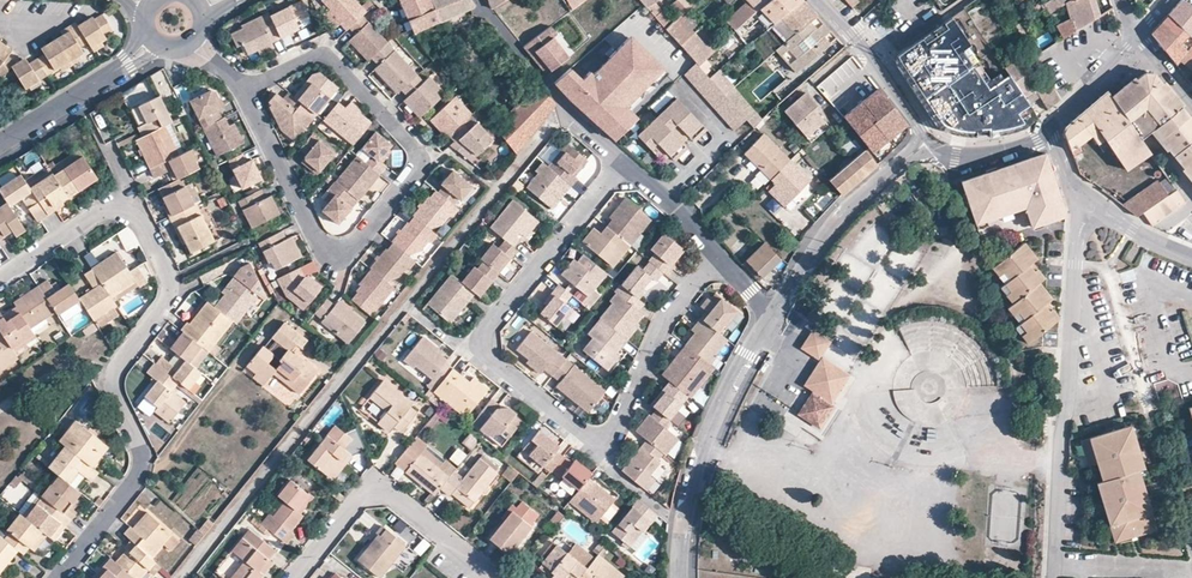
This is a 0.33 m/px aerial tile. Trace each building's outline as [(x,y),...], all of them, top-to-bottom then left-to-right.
[(269,15),(280,37),(299,28),(295,21),(309,14),(302,0),(301,0),(269,15)] [(362,15),(366,12),(355,0),(322,0),(333,12),(342,21),(340,23),(347,30),(349,28),(362,15)] [(413,33),(471,7),(472,7),(473,6),(473,5),(473,4),(473,2),(471,0),(399,0),(413,33)] [(492,8),(505,0),(488,0),(492,8)] [(573,10),(586,0),(567,0),(573,10)] [(693,3),(691,0),(675,0),(671,3),(681,14),(693,3)] [(729,2),(727,0),(696,0),(693,3),(681,14),(679,16),(694,33),(729,2)] [(769,0),(743,0),(745,3),(726,21),(735,31),(755,13),(769,0)] [(801,0),(769,0),(755,13),(760,19),(758,20),(766,30),(781,18),(801,0)] [(816,14),(802,0),(801,0),(781,18),(795,33),(816,14)] [(1065,3),(1071,0),(1047,0),(1044,2),(1046,6),(1049,13),(1065,3)] [(1065,3),(1070,19),(1055,26),(1062,38),(1075,31),(1112,7),(1110,0),(1071,0),(1065,3)] [(1167,15),(1190,38),(1191,36),(1191,0),(1188,0),(1187,2),(1182,0),(1181,0),(1167,15)] [(1049,13),(1046,6),(1039,10),(1044,17),(1049,13)] [(658,21),(665,29),(672,23),(661,11),(655,17),(658,21)] [(280,37),(269,15),(268,12),(259,16),(241,24),(243,28),(231,34),(237,46),(242,43),(248,54),(258,49),(262,47),(264,52),(274,47),(271,42),(280,37)] [(337,25),(340,23),(342,21),(333,12),(328,16),(337,25)] [(91,49),(100,43),(106,40),(104,36),(111,31),(101,14),(92,19),(91,18),(77,27),(76,28),(88,46),(91,49)] [(826,25),(816,14),(795,33),(770,55),(773,58),(779,53),(796,73),(837,37),(835,36),(826,25)] [(388,42),(362,15),(349,28),(355,34),(350,38),(370,58),(371,57),(386,43),(388,42)] [(1167,15),(1148,35),(1175,67),(1180,61),(1191,45),(1191,40),(1190,38),(1167,15)] [(672,23),(665,29),(680,45),(694,33),(679,16),(672,23)] [(1022,122),(1034,113),(1024,97),(1035,89),(1049,109),(1060,100),(1047,80),(1039,85),(1021,55),(1003,66),(1008,73),(986,87),(961,49),(968,44),(949,16),(899,52),(905,60),(900,63),(938,120),(943,125),(950,128),(962,130),(970,131),(989,130),(1010,127),(1016,125),(1022,122)] [(502,51),(508,47),(486,20),(484,19),(482,20),(479,22),(502,51)] [(60,34),(62,37),(76,28),(75,24),(60,34)] [(558,34),(551,26),(537,37),(544,45),(537,51),(551,69),(568,56),(554,37),(558,34)] [(76,28),(62,37),(56,41),(70,63),(79,57),(83,55),(81,50),(88,46),(76,28)] [(707,46),(694,33),(680,45),(696,62),(699,65),(717,48),(711,42),(707,46)] [(583,80),(569,67),(555,81),(615,141),(639,117),(629,107),(664,71),(632,39),(595,76),(591,72),(583,80)] [(69,64),(70,63),(56,41),(41,51),(44,57),(37,61),(48,77),(60,70),(69,64)] [(3,79),(11,69),(16,65),(7,57),(11,51),(0,42),(0,76),(3,79)] [(103,47),(100,43),(91,49),(91,50),(93,54),(94,53),(103,47)] [(386,43),(371,57),(378,64),(373,68),(396,93),(401,89),(416,75),(386,43)] [(1180,61),(1191,70),(1191,45),(1180,61)] [(70,63),(73,67),(81,62),(81,61),(79,58),(79,57),(70,63)] [(29,89),(40,82),(48,77),(37,61),(28,66),(25,60),(16,65),(11,69),(26,91),(29,89)] [(826,98),(858,70),(850,61),(818,88),(826,98)] [(711,79),(709,77),(699,65),(696,62),(684,74),(718,111),(729,125),(733,129),(745,117),(725,94),(718,87),(711,79)] [(73,67),(70,63),(69,64),(60,70),(62,74),(73,67)] [(163,70),(150,75),(157,94),(170,89),(163,70)] [(752,90),(769,111),(796,88),(792,84),(787,89),(772,72),(752,90)] [(312,75),(294,96),(315,114),(337,86),(323,73),(312,75)] [(715,73),(709,77),(711,79),(718,87),(725,94),(730,90),(715,73)] [(416,75),(401,89),(408,96),(410,99),(406,103),(419,117),(444,94),(428,76),(422,82),(416,75)] [(1160,81),(1157,83),(1151,75),(1143,75),(1133,82),(1131,80),(1110,97),(1141,142),(1150,134),(1158,126),(1163,131),(1159,135),(1170,148),(1167,151),(1191,181),(1191,119),(1160,81)] [(40,83),(40,82),(29,89),(31,93),(43,87),(42,85),(40,83)] [(493,126),(515,153),(553,107),(554,103),(540,86),(493,126)] [(730,90),(725,94),(745,117),(753,127),(762,119),(734,87),(730,90)] [(862,102),(891,137),(907,124),(879,88),(862,102)] [(202,128),(221,118),(216,110),(222,107),(213,91),(209,90),(188,101),(202,128)] [(315,114),(294,96),(289,92),(283,99),(275,93),(269,101),(271,103),(268,108),(271,114),(274,116),(297,135),(315,114)] [(1141,142),(1110,97),(1106,92),(1065,127),(1063,132),(1070,151),(1086,139),(1091,136),(1097,145),(1104,140),(1109,147),(1126,171),(1138,162),(1150,153),(1141,142)] [(783,112),(805,137),(823,121),(815,112),(819,109),(805,93),(783,112)] [(144,124),(140,126),(136,128),(140,138),(163,126),(170,123),(157,97),(136,108),(144,123),(144,124)] [(440,129),(439,130),(446,137),(448,136),(470,115),(454,97),(438,112),(447,122),(440,129)] [(322,119),(353,144),(370,122),(346,103),(342,106),(337,102),(322,119)] [(872,152),(891,137),(862,102),(844,116),(872,152)] [(685,107),(666,126),(647,145),(664,162),(669,156),(673,153),(676,156),(686,146),(683,143),(688,137),(692,133),(695,137),(705,127),(685,107)] [(140,125),(140,126),(144,124),(144,123),(136,108),(131,110),(140,125)] [(430,121),(439,130),(440,129),(447,122),(438,112),(430,120),(430,121)] [(294,139),(297,135),(274,116),(271,114),(278,128),(294,140),(294,139)] [(491,140),(470,115),(448,136),(455,144),(458,140),(461,143),(456,150),(470,162),(475,154),(491,140)] [(223,117),(221,118),(202,128),(216,156),(242,142),(234,124),(229,126),(223,117)] [(828,126),(823,121),(805,137),(811,142),(828,126)] [(746,123),(738,131),(743,137),(752,129),(746,123)] [(150,170),(177,156),(163,126),(140,138),(135,140),(150,170)] [(1165,153),(1167,151),(1170,148),(1159,135),(1163,131),(1158,126),(1150,134),(1165,153)] [(707,129),(705,127),(695,137),(692,133),(688,137),(694,142),(707,129)] [(371,154),(365,162),(379,173),(385,165),(382,162),(391,150),(388,147),(391,143),(375,130),(363,146),(371,154)] [(306,163),(318,172),(334,153),(310,134),(299,147),(305,152),(304,154),(306,163)] [(771,179),(789,160),(763,134),(744,153),(771,179)] [(116,144),(118,149),(135,140),(133,136),(116,144)] [(1102,151),(1109,147),(1104,140),(1097,145),(1102,151)] [(563,141),(543,165),(567,185),(574,177),(574,176),(570,173),(583,158),(563,141)] [(688,148),(686,146),(676,156),(673,153),(669,156),(675,161),(688,148)] [(829,180),(841,194),(876,163),(864,149),(829,180)] [(177,179),(178,179),(197,169),(188,150),(177,156),(150,170),(154,178),(167,171),(172,169),(177,179)] [(240,189),(261,178),(251,158),(246,161),(241,153),(226,161),(240,189)] [(1165,175),(1150,153),(1138,162),(1148,174),(1151,172),(1158,180),(1165,175)] [(975,224),(986,220),(1000,215),(1010,212),(1024,208),(1031,228),(1065,216),(1044,154),(1006,169),(961,182),(972,215),(975,224)] [(379,173),(365,162),(357,156),(336,181),(358,199),(365,190),(363,188),(371,178),(373,180),(379,173)] [(82,157),(53,176),(67,197),(69,200),(79,193),(77,191),(96,178),(82,157)] [(810,180),(789,160),(771,179),(775,183),(768,190),(784,206),(810,180)] [(1088,182),(1092,177),(1082,163),(1076,166),(1079,175),(1088,182)] [(567,185),(543,165),(541,164),(535,172),(537,175),(525,190),(546,206),(558,190),(561,192),(562,193),(563,192),(569,186),(567,185)] [(168,172),(173,182),(177,179),(172,169),(167,171),(168,172)] [(443,185),(438,191),(453,204),(459,197),(461,199),(472,185),(453,169),(442,182),(443,185)] [(32,192),(30,189),(19,174),(0,186),(0,193),(7,203),(9,207),(21,199),(32,192)] [(35,197),(47,215),(63,205),(60,201),(67,197),(53,176),(52,174),(30,189),(32,192),(35,197)] [(1165,175),(1158,180),(1126,202),(1120,197),(1117,203),(1136,218),(1143,213),(1175,190),(1165,175)] [(177,179),(173,182),(157,189),(166,207),(170,216),(192,205),(178,179),(177,179)] [(339,223),(358,199),(336,181),(335,180),(322,196),(329,201),(322,209),(339,223)] [(414,215),(430,228),(442,222),(450,212),(452,214),(458,208),(453,204),(438,191),(436,189),(430,196),(428,195),(414,213),(414,215)] [(548,208),(561,192),(558,190),(546,206),(548,208)] [(1175,190),(1143,213),(1151,226),(1184,202),(1175,190)] [(21,199),(25,204),(35,197),(32,192),(21,199)] [(250,227),(272,216),(264,198),(258,201),(254,192),(237,201),(250,227)] [(35,197),(25,204),(37,222),(47,215),(35,197)] [(496,234),(510,245),(517,236),(514,234),(520,226),(529,216),(510,200),(487,227),(496,234)] [(615,215),(611,220),(605,227),(627,245),(648,219),(623,200),(615,209),(615,214),(615,215)] [(702,220),(708,226),(727,207),(721,201),(702,220)] [(9,207),(7,203),(0,207),(0,239),(11,232),(15,238),(25,231),(9,207)] [(170,216),(168,217),(174,228),(178,226),(186,243),(190,253),(213,242),(194,204),(192,205),(170,216)] [(1012,217),(1010,212),(1000,215),(1002,220),(1012,217)] [(437,233),(430,228),(414,215),(409,222),(408,221),(392,241),(393,242),(408,254),(421,248),(429,238),(431,240),(437,233)] [(532,218),(529,216),(520,226),(521,226),(523,229),(524,229),(532,219),(532,218)] [(987,225),(986,220),(975,224),(974,224),(976,229),(987,225)] [(126,226),(118,232),(130,250),(139,245),(131,231),(129,229),(126,226)] [(182,245),(186,243),(178,226),(174,228),(182,245)] [(627,245),(605,227),(599,235),(596,232),(595,232),(589,240),(585,245),(610,266),(627,245)] [(587,238),(589,240),(595,232),(596,232),(593,230),(587,238)] [(665,263),(678,247),(679,246),(674,242),(667,236),(662,232),(648,249),(652,253),(646,260),(661,271),(665,275),(669,269),(671,267),(668,265),(665,263)] [(276,268),(295,259),(286,241),(281,244),(275,234),(258,242),(269,262),(272,261),(276,268)] [(515,249),(510,245),(496,234),(490,242),(484,237),(471,253),(479,259),(496,273),(515,249)] [(372,268),(386,280),(399,275),(408,264),(410,266),(415,260),(408,254),(393,242),(388,248),(386,248),(371,267),(372,268)] [(765,268),(768,271),(780,259),(764,243),(746,261),(759,274),(765,268)] [(1028,266),(1031,263),(1035,259),(1023,243),(992,268),(994,271),(995,271),(999,267),(1010,280),(1004,284),(1016,297),(1012,301),(1013,303),(1016,307),(1026,319),(1021,323),(1020,324),(1031,336),(1032,337),(1027,341),(1029,344),(1058,319),(1058,318),(1052,310),(1049,313),(1043,306),(1046,303),(1051,299),(1039,283),(1044,279),(1037,271),(1034,274),(1028,266)] [(679,247),(678,247),(665,263),(668,265),(681,249),(679,247)] [(125,287),(136,281),(116,253),(91,269),(108,294),(123,284),(124,285),(125,287)] [(570,270),(567,267),(560,274),(586,296),(605,273),(582,255),(577,262),(570,270)] [(496,273),(479,259),(473,266),(471,264),(458,280),(473,293),(477,296),(496,273)] [(567,266),(567,267),(570,270),(577,262),(574,259),(573,259),(567,266)] [(661,271),(646,260),(640,267),(636,264),(619,285),(634,296),(642,287),(651,276),(655,279),(661,271)] [(758,280),(768,271),(765,268),(759,274),(746,261),(743,264),(758,280)] [(1037,271),(1031,263),(1028,266),(1034,274),(1037,271)] [(216,309),(234,323),(237,326),(260,297),(265,301),(267,299),(250,265),(242,269),(235,278),(238,280),(226,295),(216,309)] [(304,299),(309,302),(320,286),(312,280),(310,281),(303,276),(299,267),(277,278),(285,295),(298,306),(304,299)] [(994,271),(1004,284),(1010,280),(999,267),(995,271),(994,271)] [(394,286),(386,280),(372,268),(360,283),(363,286),(352,300),(370,315),(394,286)] [(108,294),(91,269),(83,274),(93,289),(79,299),(93,321),(115,305),(110,298),(108,294)] [(457,305),(460,308),(473,293),(458,280),(449,274),(424,305),(444,320),(457,305)] [(223,293),(226,295),(238,280),(235,278),(223,293)] [(56,292),(51,285),(46,279),(37,285),(55,311),(57,314),(58,313),(68,307),(79,299),(69,284),(59,289),(56,292)] [(55,282),(51,285),(56,292),(59,289),(55,282)] [(111,297),(125,287),(124,285),(123,284),(108,294),(110,298),(111,297)] [(564,316),(570,309),(564,304),(571,295),(558,284),(550,293),(551,294),(555,297),(546,308),(541,314),(555,326),(563,317),(564,316)] [(1000,288),(1012,301),(1016,297),(1004,284),(1000,288)] [(17,310),(29,328),(55,311),(37,285),(12,302),(15,306),(15,307),(17,310)] [(630,324),(633,319),(639,312),(637,309),(642,302),(638,299),(634,296),(619,285),(613,292),(616,294),(609,301),(612,303),(599,318),(624,338),(633,328),(630,324)] [(646,290),(642,287),(634,296),(638,299),(646,290)] [(546,307),(546,308),(555,297),(551,294),(550,293),(542,304),(546,307)] [(716,293),(709,300),(712,302),(719,295),(716,293)] [(712,302),(709,300),(707,298),(699,306),(705,311),(699,317),(719,333),(725,325),(737,310),(719,295),(712,302)] [(347,344),(364,323),(337,301),(332,307),(324,300),(312,316),(347,344)] [(182,331),(199,344),(210,353),(217,344),(234,323),(216,309),(207,301),(189,323),(186,322),(180,329),(182,331)] [(1047,303),(1046,303),(1043,306),(1049,313),(1052,310),(1047,303)] [(460,309),(460,308),(457,305),(444,320),(424,305),(423,306),(447,325),(447,324),(460,309)] [(15,306),(2,315),(4,318),(4,319),(17,310),(15,307),(15,306)] [(73,314),(68,307),(58,313),(57,314),(62,321),(72,314),(73,314)] [(1011,311),(1021,323),(1026,319),(1016,307),(1012,311),(1011,311)] [(572,311),(570,309),(564,316),(563,317),(566,319),(572,311)] [(24,345),(21,341),(33,333),(29,328),(17,310),(4,319),(4,318),(2,315),(0,313),(0,332),(13,352),(24,345)] [(737,311),(737,310),(725,325),(726,326),(729,329),(741,314),(737,311)] [(699,329),(696,333),(685,345),(707,363),(727,339),(719,333),(699,317),(694,324),(699,329)] [(624,338),(599,318),(587,333),(591,338),(582,350),(606,369),(618,355),(614,352),(624,338)] [(634,320),(633,319),(630,324),(633,328),(637,324),(638,323),(634,320)] [(266,379),(266,380),(273,371),(299,392),(318,370),(292,349),(296,344),(301,347),(307,340),(283,321),(272,336),(278,340),(271,349),(264,343),(246,364),(247,364),(266,379)] [(83,330),(87,335),(96,329),(93,323),(83,330)] [(691,329),(696,333),(699,329),(694,324),(691,329)] [(1016,327),(1027,341),(1032,337),(1031,336),(1020,324),(1016,327)] [(802,349),(803,349),(808,341),(811,342),(812,342),(817,333),(812,329),(811,330),(806,338),(805,339),(800,347),(802,349)] [(186,361),(199,344),(182,331),(169,348),(181,357),(186,361)] [(552,375),(565,359),(530,331),(516,348),(529,358),(543,369),(543,370),(544,369),(552,375)] [(13,352),(0,332),(0,368),(16,357),(16,356),(15,356),(13,352)] [(808,341),(803,349),(815,357),(820,349),(822,350),(828,340),(817,333),(812,342),(811,342),(808,341)] [(434,352),(436,349),(420,337),(403,360),(410,366),(412,363),(439,384),(451,369),(444,363),(446,361),(434,352)] [(830,342),(828,340),(822,350),(820,349),(815,357),(819,359),(819,360),(825,351),(830,342)] [(223,349),(217,344),(210,353),(215,357),(216,357),(223,349)] [(26,348),(24,345),(13,352),(15,356),(26,348)] [(707,363),(685,345),(661,374),(669,381),(683,392),(683,391),(691,380),(692,380),(698,385),(713,367),(707,363)] [(448,358),(436,349),(434,352),(446,361),(448,358)] [(823,356),(821,360),(833,368),(835,365),(823,357),(823,356)] [(186,361),(181,357),(174,366),(162,357),(156,364),(177,381),(188,389),(201,373),(186,361)] [(540,373),(543,370),(543,369),(529,358),(526,361),(540,373)] [(591,406),(591,407),(604,391),(565,359),(552,375),(559,381),(555,385),(575,400),(579,397),(580,397),(591,406)] [(818,390),(816,393),(803,413),(823,425),(836,406),(832,404),(851,375),(835,365),(833,368),(821,360),(813,371),(815,373),(808,383),(818,390)] [(145,398),(157,407),(172,419),(185,403),(170,391),(177,381),(156,364),(155,364),(147,373),(157,381),(145,397),(145,398)] [(257,392),(266,380),(266,379),(247,364),(246,364),(237,375),(257,391),(257,392)] [(457,373),(466,381),(467,381),(471,376),(461,368),(457,373)] [(487,388),(471,376),(467,381),(466,381),(457,373),(451,369),(439,384),(433,392),(450,405),(451,405),(461,404),(462,404),(469,410),(487,388)] [(802,385),(816,393),(818,390),(808,383),(815,373),(813,371),(812,371),(805,381),(802,384),(802,385)] [(409,407),(412,404),(382,380),(369,397),(387,411),(377,422),(389,432),(394,425),(401,431),(416,413),(409,407)] [(689,397),(698,385),(692,380),(691,380),(683,391),(683,392),(686,394),(689,397)] [(1161,402),(1180,396),(1175,380),(1156,386),(1161,402)] [(686,394),(683,392),(669,381),(650,405),(656,409),(667,418),(686,394)] [(155,411),(157,407),(145,398),(145,397),(142,402),(154,411),(155,411)] [(588,410),(591,407),(591,406),(580,397),(579,397),(575,400),(588,410)] [(495,431),(505,439),(518,421),(512,415),(514,413),(506,407),(503,410),(497,412),(497,408),(496,405),(490,399),(471,423),(485,435),(488,431),(491,431),(495,431)] [(469,410),(462,404),(461,404),(451,405),(450,405),(464,417),(469,410)] [(667,418),(656,409),(650,416),(648,414),(635,431),(645,439),(662,452),(664,454),(677,437),(665,427),(670,421),(667,418)] [(58,441),(64,446),(90,467),(107,447),(74,420),(58,441)] [(332,480),(345,462),(351,455),(343,449),(351,438),(343,432),(335,425),(308,459),(332,480)] [(343,449),(351,455),(365,449),(355,427),(343,432),(351,438),(343,449)] [(1146,471),(1132,428),(1090,441),(1080,444),(1089,470),(1098,467),(1103,483),(1097,485),(1117,545),(1159,531),(1148,496),(1146,490),(1140,473),(1146,471)] [(551,467),(560,456),(554,451),(558,446),(537,429),(522,449),(542,465),(549,471),(551,467)] [(504,439),(505,439),(495,431),(491,431),(488,431),(485,435),(499,446),(499,445),(504,439)] [(463,442),(469,448),(474,442),(468,437),(463,442)] [(662,452),(645,439),(621,469),(646,489),(656,475),(651,471),(659,461),(657,459),(662,452)] [(61,476),(61,477),(64,479),(74,467),(81,473),(90,480),(97,472),(90,467),(64,446),(48,466),(57,473),(61,476)] [(449,460),(459,467),(467,456),(457,449),(449,460)] [(437,468),(430,463),(419,453),(406,471),(434,495),(440,488),(451,474),(455,469),(444,461),(442,463),(437,468)] [(590,474),(580,465),(577,467),(571,462),(570,462),(569,464),(560,456),(551,467),(561,475),(559,476),(577,490),(586,479),(590,474)] [(435,457),(430,463),(437,468),(442,463),(435,457)] [(451,474),(440,488),(449,495),(456,487),(473,502),(497,473),(479,458),(461,481),(451,474)] [(572,460),(570,462),(571,462),(577,467),(580,465),(573,459),(572,460)] [(349,466),(345,462),(332,480),(336,483),(349,466)] [(72,486),(81,473),(74,467),(64,479),(72,486)] [(57,473),(49,484),(52,487),(61,477),(61,476),(57,473)] [(9,483),(14,487),(20,479),(15,475),(9,483)] [(49,484),(40,495),(41,496),(70,518),(75,512),(72,509),(69,506),(80,492),(72,486),(64,479),(61,477),(52,487),(49,484)] [(598,517),(608,506),(613,500),(612,499),(594,485),(586,479),(577,490),(567,502),(593,524),(598,517)] [(295,509),(307,493),(290,480),(278,495),(285,502),(273,517),(269,514),(262,524),(286,544),(293,534),(290,531),(302,515),(301,514),(295,509)] [(597,481),(594,485),(612,499),(613,500),(616,496),(597,481)] [(69,506),(72,509),(83,494),(80,492),(69,506)] [(308,492),(307,493),(295,509),(301,514),(314,497),(308,492)] [(1018,540),(1019,493),(992,492),(991,539),(1018,540)] [(70,518),(41,496),(24,517),(48,536),(60,522),(64,525),(70,518)] [(628,548),(643,530),(657,513),(637,497),(609,532),(628,548)] [(524,503),(515,514),(511,510),(488,538),(510,555),(532,528),(531,527),(540,516),(524,503)] [(140,506),(126,522),(128,524),(142,509),(140,506)] [(609,506),(608,506),(598,517),(605,523),(615,511),(609,506)] [(173,535),(142,509),(128,524),(126,522),(123,519),(115,528),(124,535),(152,559),(173,535)] [(559,511),(551,521),(557,525),(565,516),(559,511)] [(3,539),(19,551),(26,556),(32,549),(36,544),(40,547),(48,536),(24,517),(18,512),(6,529),(9,532),(3,539)] [(203,535),(212,524),(207,520),(198,531),(203,535)] [(64,526),(64,525),(60,522),(48,536),(53,540),(64,526)] [(363,546),(365,548),(368,550),(377,539),(376,537),(383,527),(381,525),(373,535),(364,546),(363,546)] [(368,550),(365,548),(357,559),(379,577),(390,562),(403,546),(405,544),(383,527),(376,537),(377,539),(368,550)] [(267,559),(274,550),(249,529),(232,551),(244,561),(231,577),(259,577),(262,574),(258,571),(267,559)] [(644,530),(643,530),(628,548),(633,552),(634,553),(649,534),(644,530)] [(194,546),(203,535),(198,531),(189,541),(194,546)] [(154,561),(152,559),(124,535),(106,556),(110,560),(131,577),(139,577),(154,561)] [(180,541),(173,535),(162,548),(169,554),(180,541)] [(19,551),(3,539),(0,536),(0,574),(1,575),(19,551)] [(593,551),(598,555),(607,543),(602,539),(593,551)] [(36,552),(40,547),(36,544),(32,549),(36,552)] [(586,569),(557,545),(542,563),(561,577),(578,577),(586,569)] [(623,576),(598,555),(594,559),(586,569),(578,577),(621,577),(623,576)] [(271,562),(267,559),(258,571),(262,574),(271,562)] [(110,560),(94,577),(131,577),(110,560)] [(542,563),(538,567),(553,577),(561,577),(542,563)]
